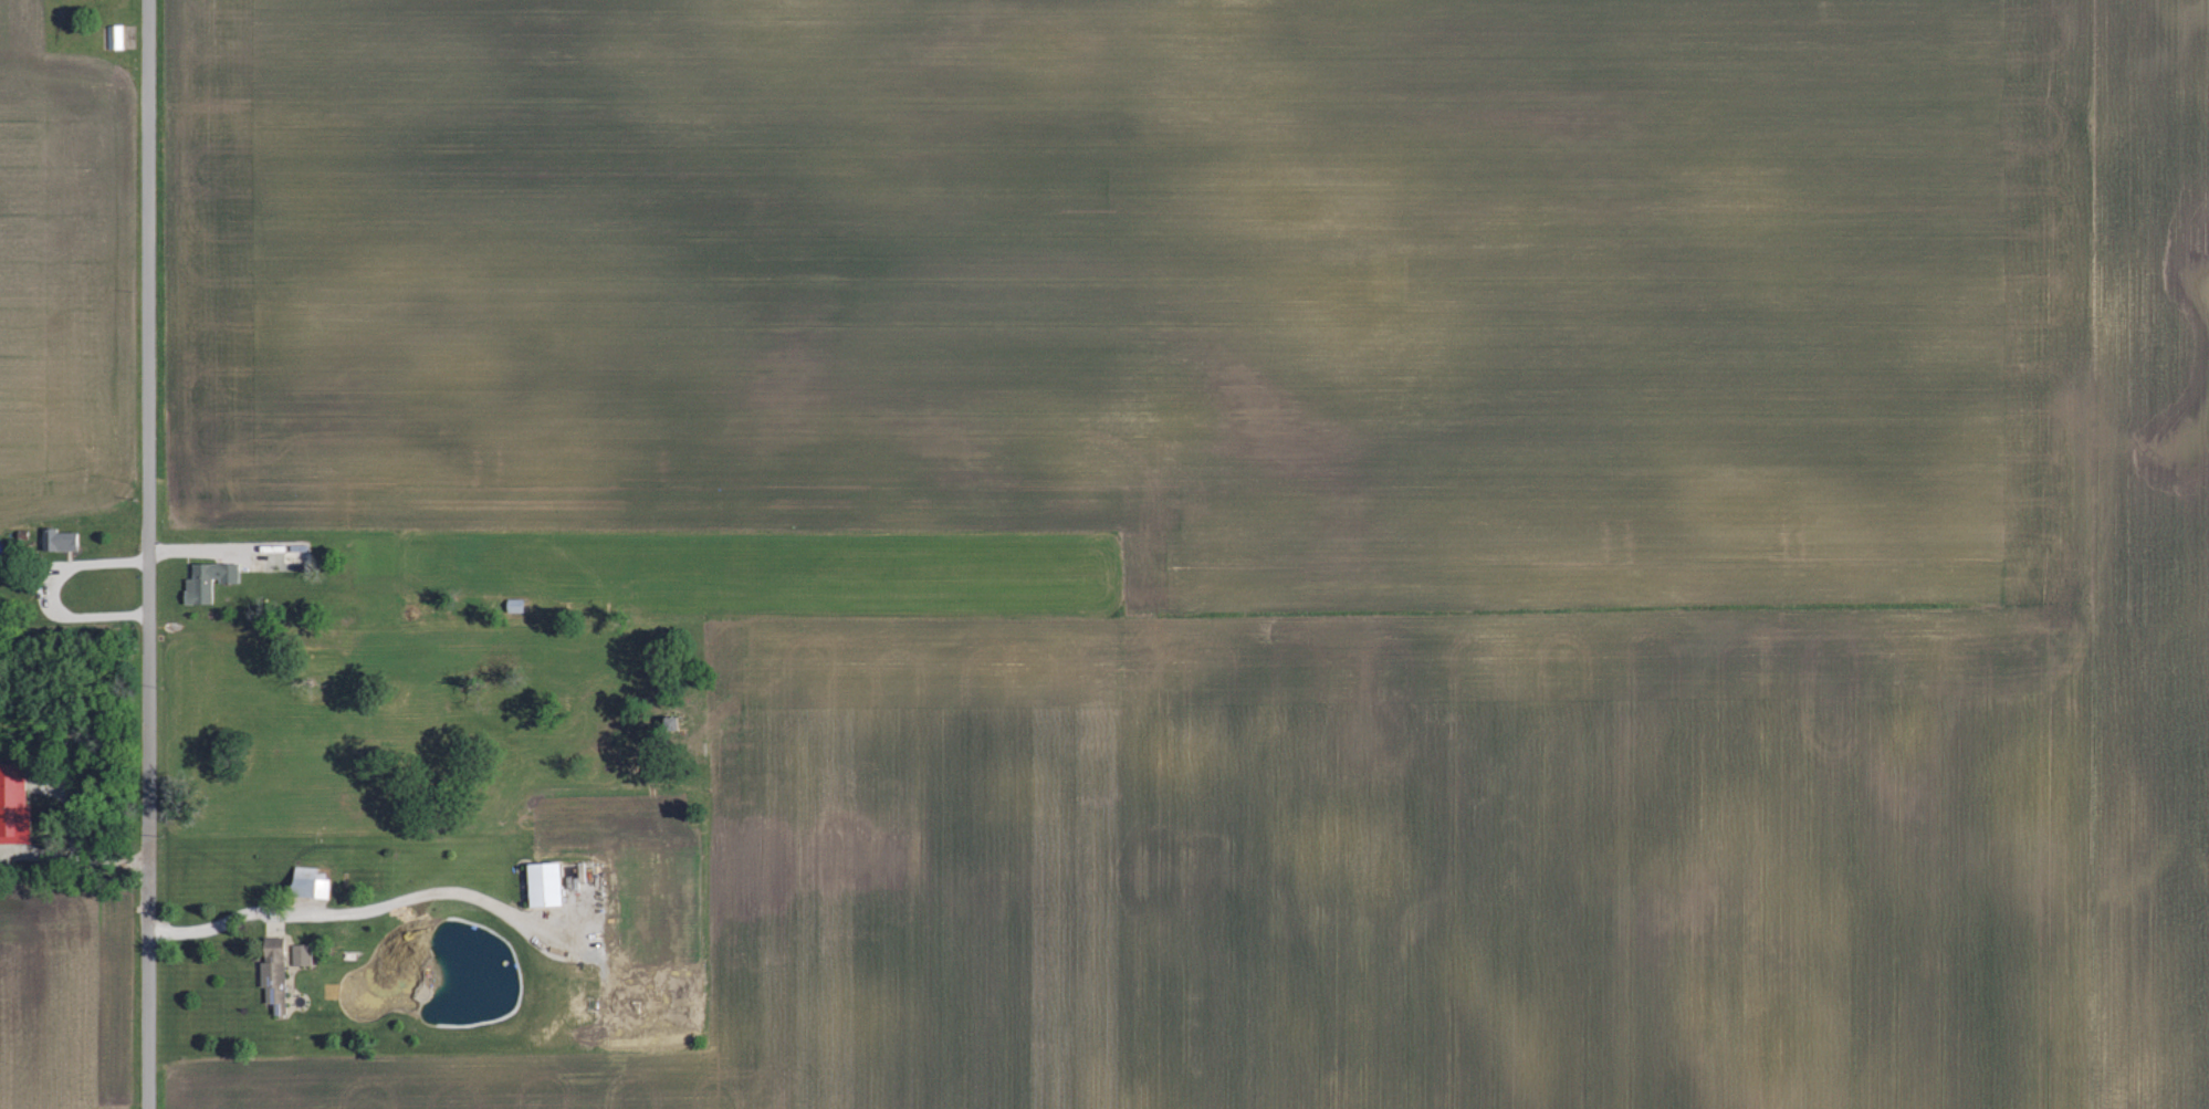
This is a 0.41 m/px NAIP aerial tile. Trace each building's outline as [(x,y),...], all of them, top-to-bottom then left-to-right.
[(123,26),(110,25),(108,49),(122,50),(123,26)] [(44,530),(45,549),(77,548),(76,529),(44,530)] [(212,602),(212,581),(238,580),(238,563),(192,563),(192,578),(185,578),(185,603),(212,602)] [(29,842),(27,763),(0,763),(0,843),(29,842)] [(560,862),(528,863),(530,906),(561,905),(560,862)] [(328,898),(328,869),(294,868),(294,887),(314,887),(314,898),(328,898)] [(310,964),(310,944),(292,944),(293,964),(310,964)]
